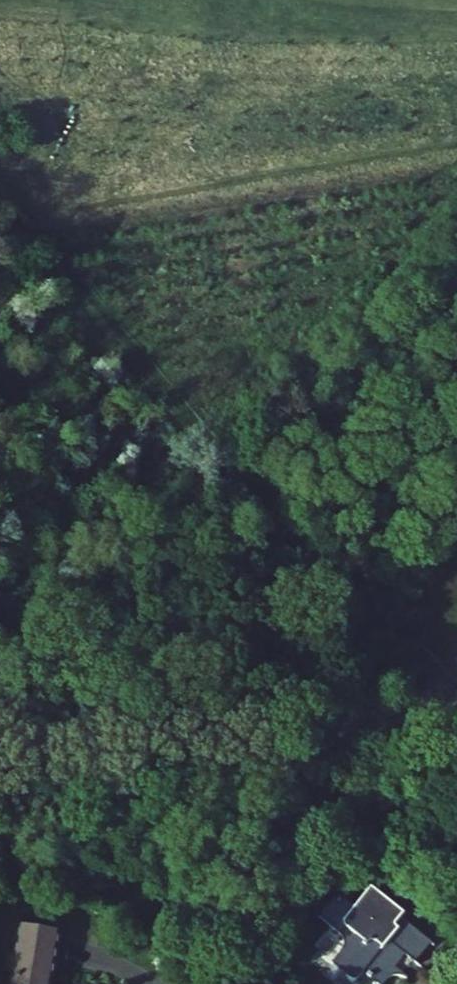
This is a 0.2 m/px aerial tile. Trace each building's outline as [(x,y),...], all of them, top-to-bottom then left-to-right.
[(31,946),(26,976),(29,977),(28,983),(54,983),(54,981),(62,982),(67,951),(31,946)] [(420,981),(385,968),(387,961),(353,947),(345,968),(320,957),(310,983),(419,983),(420,981)]
